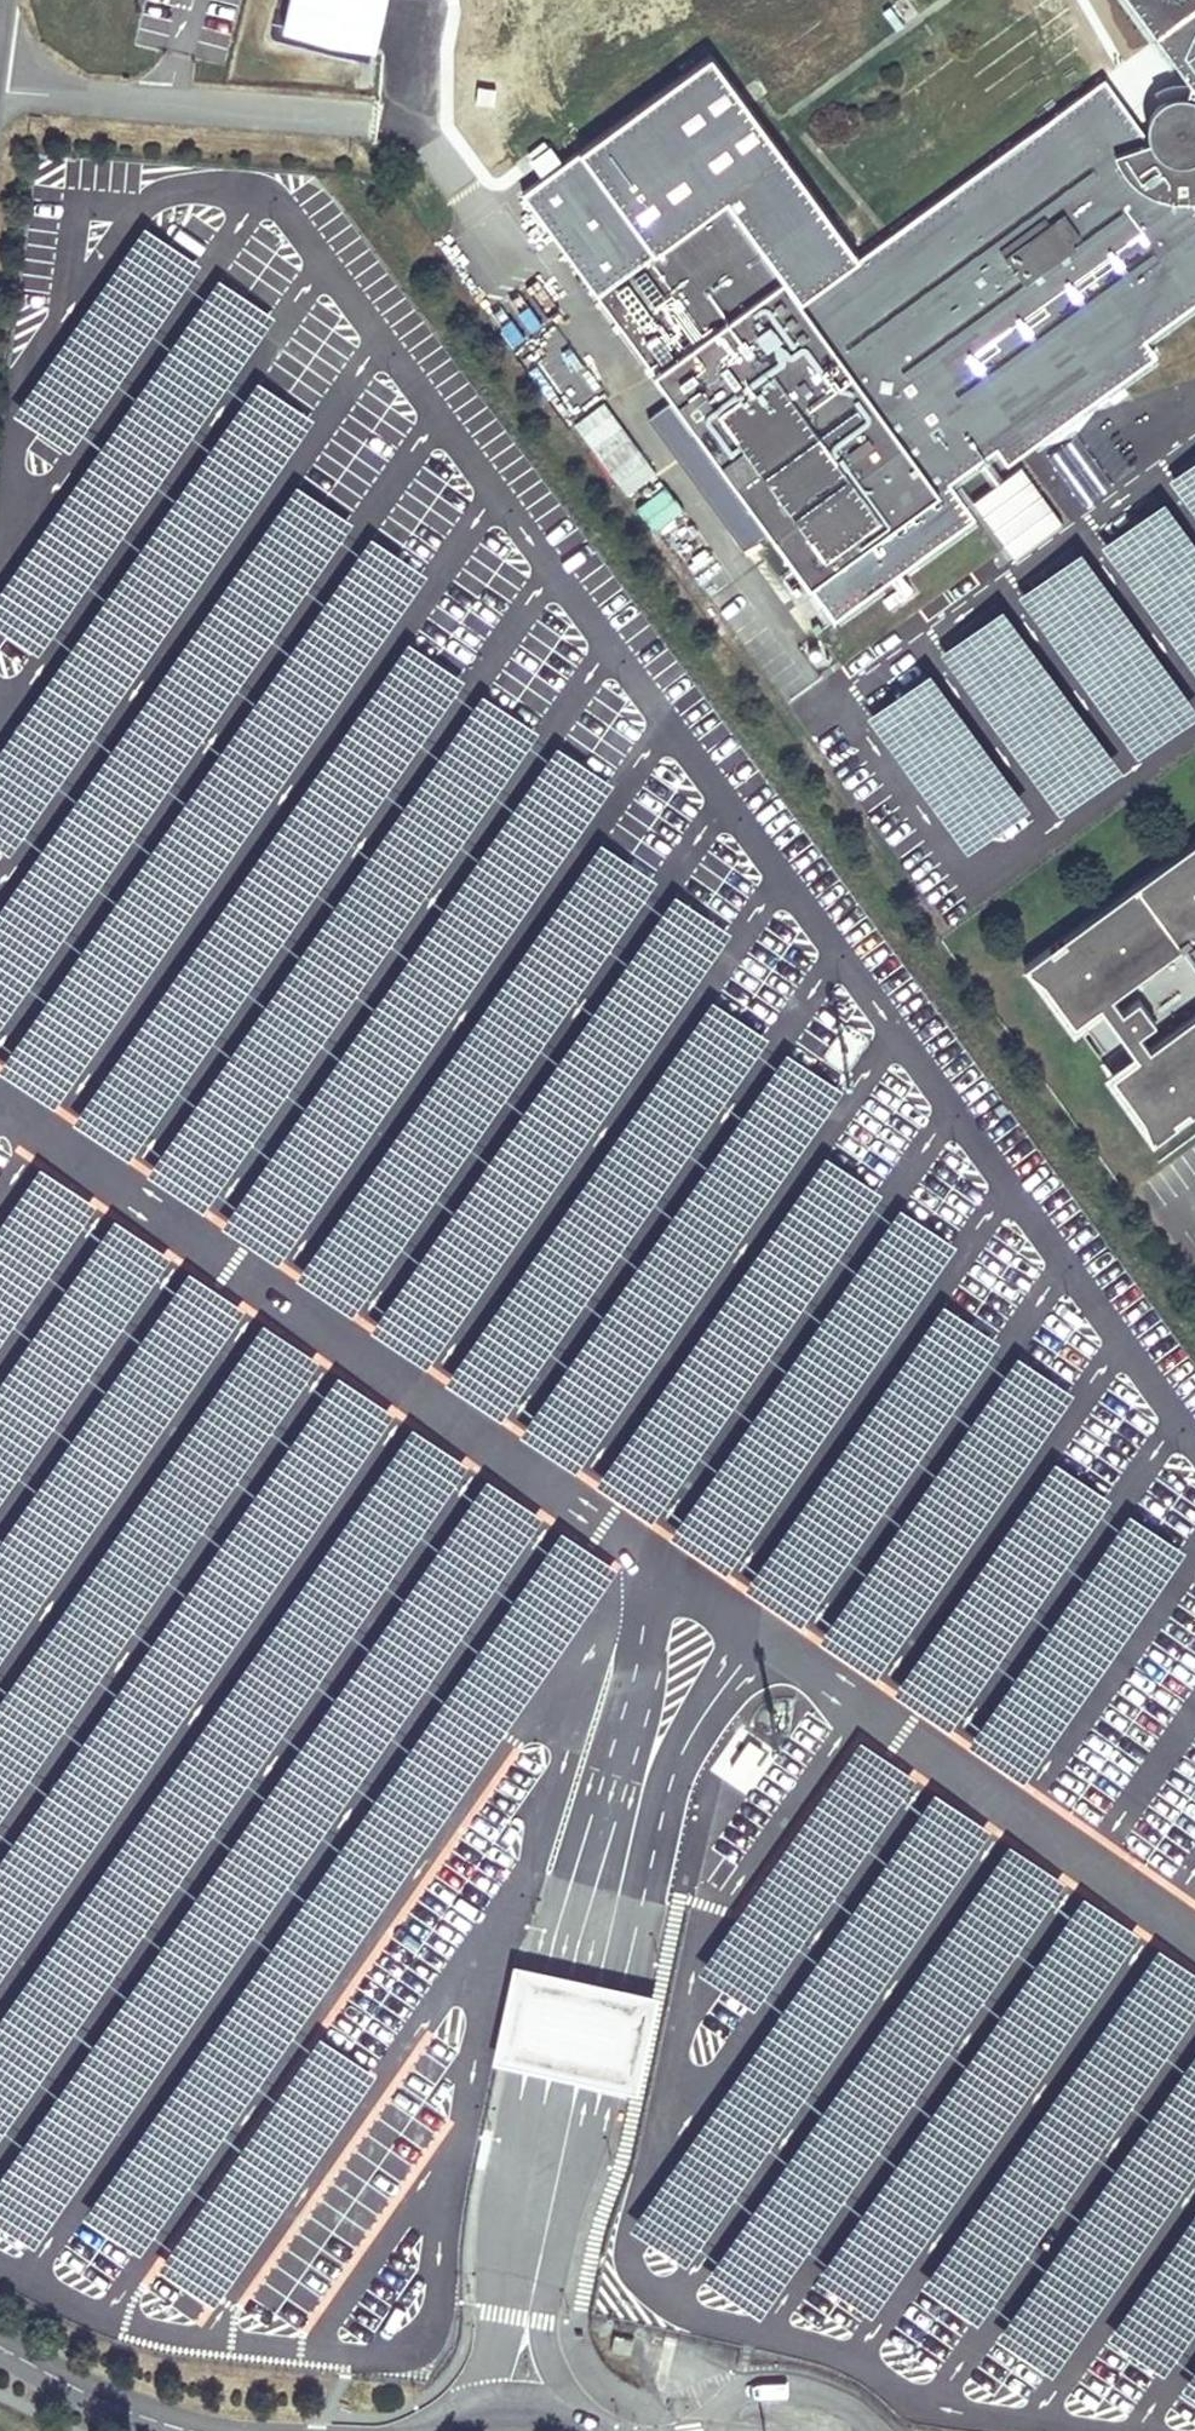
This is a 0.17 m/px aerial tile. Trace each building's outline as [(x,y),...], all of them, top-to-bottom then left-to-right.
[(1194,306),(1194,218),(1175,190),(1186,182),(1187,184),(1189,185),(1192,186),(1194,186),(1194,1),(1194,0),(1123,0),(1185,85),(1170,109),(1158,106),(1151,126),(1174,158),(1161,168),(1098,83),(859,257),(795,304),(721,204),(589,296),(828,623),(968,522),(943,487),(989,454),(1001,471),(1149,361),(1140,346),(1194,306)] [(1111,0),(1051,0),(908,103),(940,147),(1110,24),(1155,83),(1166,74),(1111,0)] [(708,59),(518,197),(551,244),(566,234),(576,248),(564,259),(589,296),(721,204),(795,304),(859,257),(708,59)] [(201,265),(144,225),(13,411),(70,451),(201,265)] [(274,316),(217,276),(0,587),(0,624),(40,654),(274,316)] [(313,419),(254,377),(0,741),(0,847),(9,853),(313,419)] [(625,495),(655,474),(604,401),(573,423),(625,495)] [(1168,480),(1194,515),(1194,459),(1168,480)] [(1013,559),(1064,526),(1024,465),(973,498),(1013,559)] [(294,484),(0,909),(0,1029),(351,522),(294,484)] [(654,531),(683,509),(664,485),(636,507),(654,531)] [(1100,547),(1194,673),(1194,543),(1163,500),(1100,547)] [(425,573),(369,534),(1,1066),(57,1105),(425,573)] [(1016,594),(1136,759),(1194,716),(1194,707),(1079,548),(1016,594)] [(1003,604),(940,650),(1060,815),(1123,769),(1003,604)] [(129,1159),(464,679),(408,640),(73,1121),(129,1159)] [(929,670),(867,717),(968,851),(1030,804),(929,670)] [(205,1210),(539,729),(483,691),(149,1171),(205,1210)] [(280,1262),(614,782),(559,744),(224,1224),(280,1262)] [(356,1314),(660,879),(601,838),(297,1273),(356,1314)] [(1020,968),(1038,983),(1070,1026),(1095,1008),(1133,1059),(1107,1078),(1139,1121),(1148,1143),(1194,1109),(1194,840),(1020,968)] [(426,1368),(730,933),(670,892),(366,1327),(426,1368)] [(770,1037),(713,998),(447,1377),(503,1416),(770,1037)] [(841,1090),(785,1051),(518,1430),(574,1469),(841,1090)] [(653,1519),(881,1193),(824,1154),(597,1480),(653,1519)] [(42,1161),(0,1221),(0,1342),(99,1202),(42,1161)] [(726,1570),(954,1244),(898,1205),(670,1531),(726,1570)] [(165,1256),(109,1217),(0,1373),(0,1493),(165,1256)] [(247,1307),(191,1268),(0,1543),(0,1662),(247,1307)] [(801,1625),(998,1341),(942,1302),(744,1586),(801,1625)] [(263,1321),(0,1699),(0,1820),(320,1361),(263,1321)] [(876,1676),(1073,1392),(1017,1353),(819,1637),(876,1676)] [(340,1374),(0,1861),(0,1983),(397,1414),(340,1374)] [(412,1423),(0,2015),(0,2136),(469,1463),(412,1423)] [(1108,1497),(1051,1458),(892,1688),(949,1727),(1108,1497)] [(487,1475),(0,2176),(0,2218),(37,2243),(545,1515),(487,1475)] [(1184,1550),(1127,1511),(968,1741),(1024,1780),(1184,1550)] [(616,1564),(560,1525),(85,2210),(142,2248),(616,1564)] [(912,1775),(855,1736),(696,1967),(752,2006),(912,1775)] [(691,2266),(995,1831),(936,1790),(632,2225),(691,2266)] [(763,2319),(1067,1884),(1007,1843),(703,2278),(763,2319)] [(1139,1933),(1083,1893),(816,2272),(872,2312),(1139,1933)] [(1194,2007),(1194,1970),(1156,1943),(928,2269),(985,2308),(1194,2007)] [(646,1994),(521,1968),(505,2046),(630,2072),(646,1994)] [(373,2074),(316,2035),(156,2265),(213,2304),(373,2074)] [(1194,2171),(1194,2052),(1003,2327),(1059,2366),(1194,2171)] [(1194,2332),(1194,2212),(1109,2335),(1165,2374),(1194,2332)] [(633,2334),(613,2334),(613,2349),(633,2349),(633,2334)] [(1182,2383),(1194,2391),(1194,2365),(1182,2383)]
